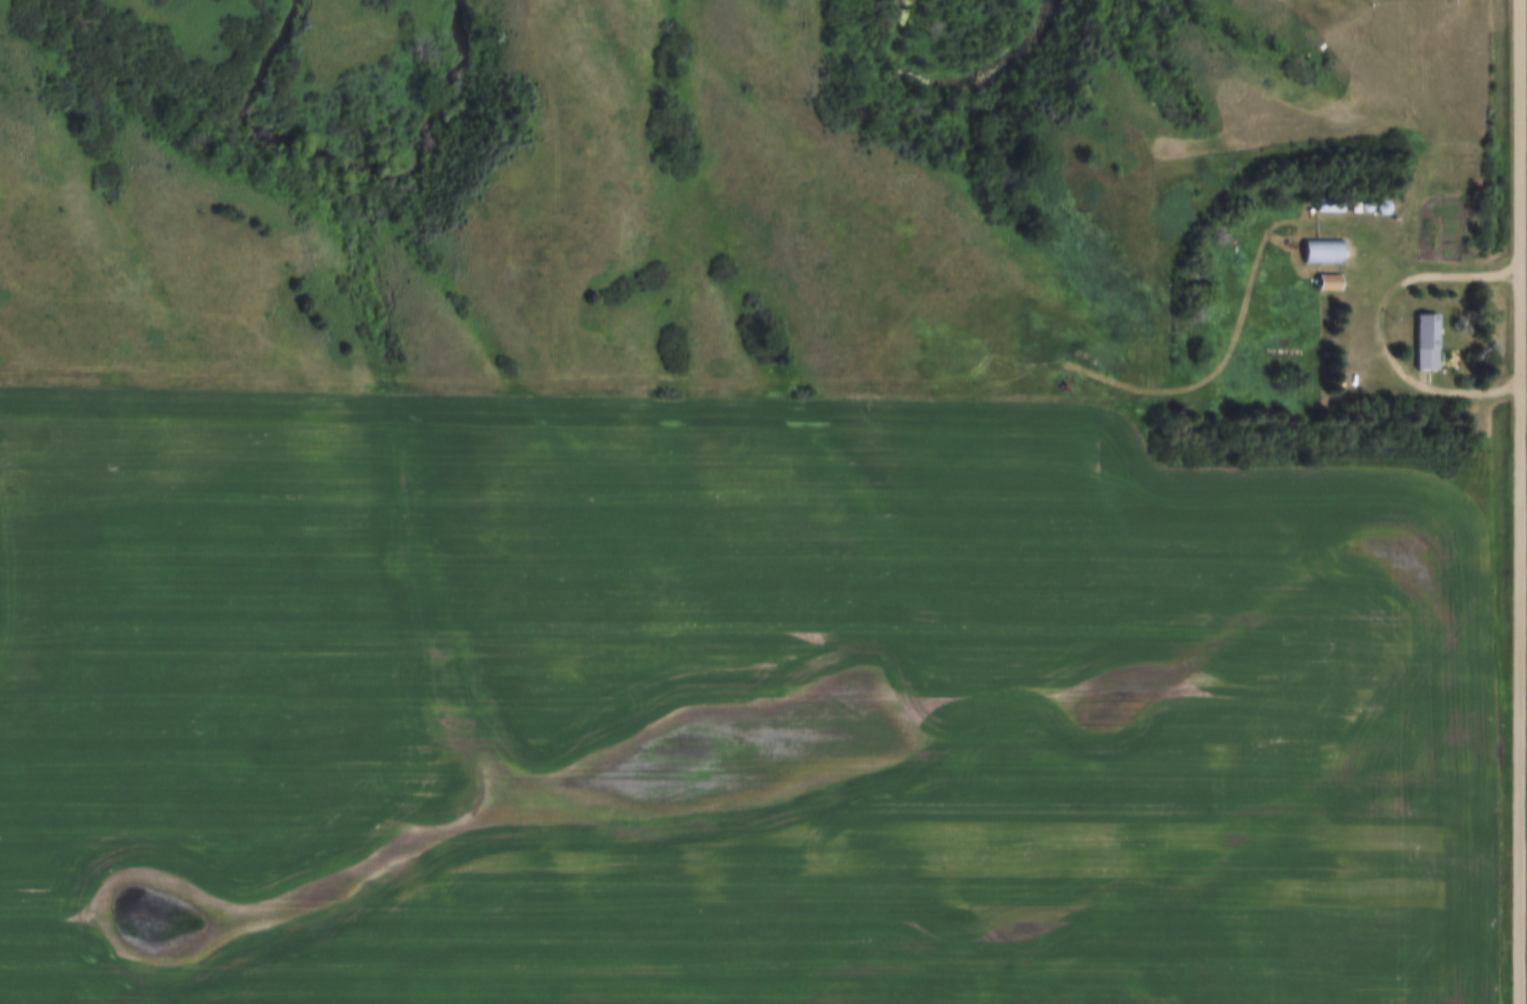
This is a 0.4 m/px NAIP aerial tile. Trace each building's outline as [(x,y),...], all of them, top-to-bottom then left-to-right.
[(1306,266),(1346,266),(1346,242),(1306,242),(1306,266)] [(1322,294),(1344,294),(1344,277),(1322,277),(1322,294)] [(1442,318),(1419,318),(1419,373),(1442,373),(1442,318)]
